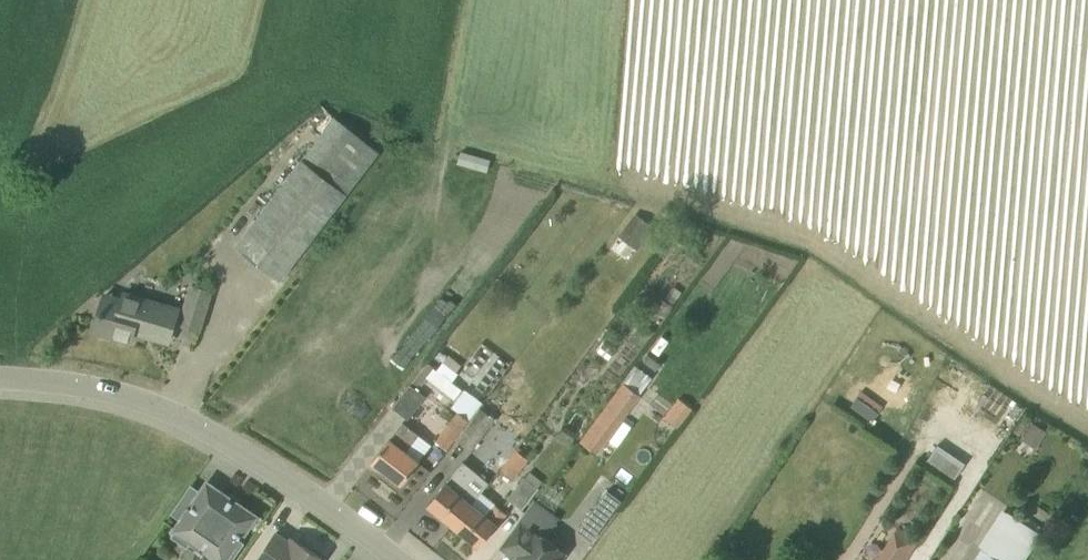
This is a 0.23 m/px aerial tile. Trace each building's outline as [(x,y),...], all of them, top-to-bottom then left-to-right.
[(281,278),(378,151),(386,141),(372,130),(363,140),(334,118),(237,244),(281,278)] [(638,250),(655,227),(635,213),(618,235),(638,250)] [(192,285),(180,323),(199,329),(211,291),(192,285)] [(665,316),(673,305),(674,306),(679,299),(669,292),(665,299),(663,298),(655,308),(665,316)] [(168,341),(175,320),(178,309),(125,293),(120,309),(103,303),(95,330),(130,341),(133,330),(168,341)] [(418,389),(428,378),(454,399),(462,389),(452,381),(458,373),(444,361),(438,370),(428,362),(392,406),(408,419),(426,396),(418,389)] [(597,452),(639,396),(652,379),(635,366),(623,383),(581,440),(597,452)] [(452,406),(470,419),(483,402),(465,388),(452,406)] [(677,427),(697,400),(683,389),(662,416),(677,427)] [(857,397),(851,406),(872,421),(878,412),(857,397)] [(470,421),(456,439),(471,451),(496,419),(481,407),(480,406),(470,420),(470,421)] [(455,438),(456,439),(470,421),(470,420),(458,411),(436,440),(440,443),(447,448),(455,438)] [(402,483),(415,466),(419,461),(406,451),(414,440),(419,435),(403,422),(399,428),(390,439),(389,439),(372,461),(402,483)] [(1031,422),(1023,437),(1037,444),(1044,429),(1031,422)] [(515,448),(499,469),(514,480),(530,459),(515,448)] [(442,487),(428,504),(454,525),(471,503),(488,482),(464,461),(446,483),(446,482),(442,487)] [(524,476),(507,497),(522,509),(539,488),(524,476)] [(245,542),(240,538),(255,516),(207,483),(174,532),(172,536),(187,547),(191,542),(199,549),(202,545),(206,548),(203,552),(212,557),(210,559),(232,559),(245,542)] [(606,522),(622,500),(607,489),(591,511),(606,522)] [(486,516),(471,503),(454,525),(479,546),(497,525),(497,524),(506,513),(496,504),(486,516)] [(1002,508),(978,545),(981,547),(973,559),(1025,559),(1042,534),(1002,508)] [(566,553),(520,518),(513,528),(500,545),(518,559),(560,559),(566,553)] [(897,525),(876,559),(906,559),(919,539),(897,525)] [(322,558),(292,537),(289,541),(276,532),(257,559),(321,559),(322,558)]
